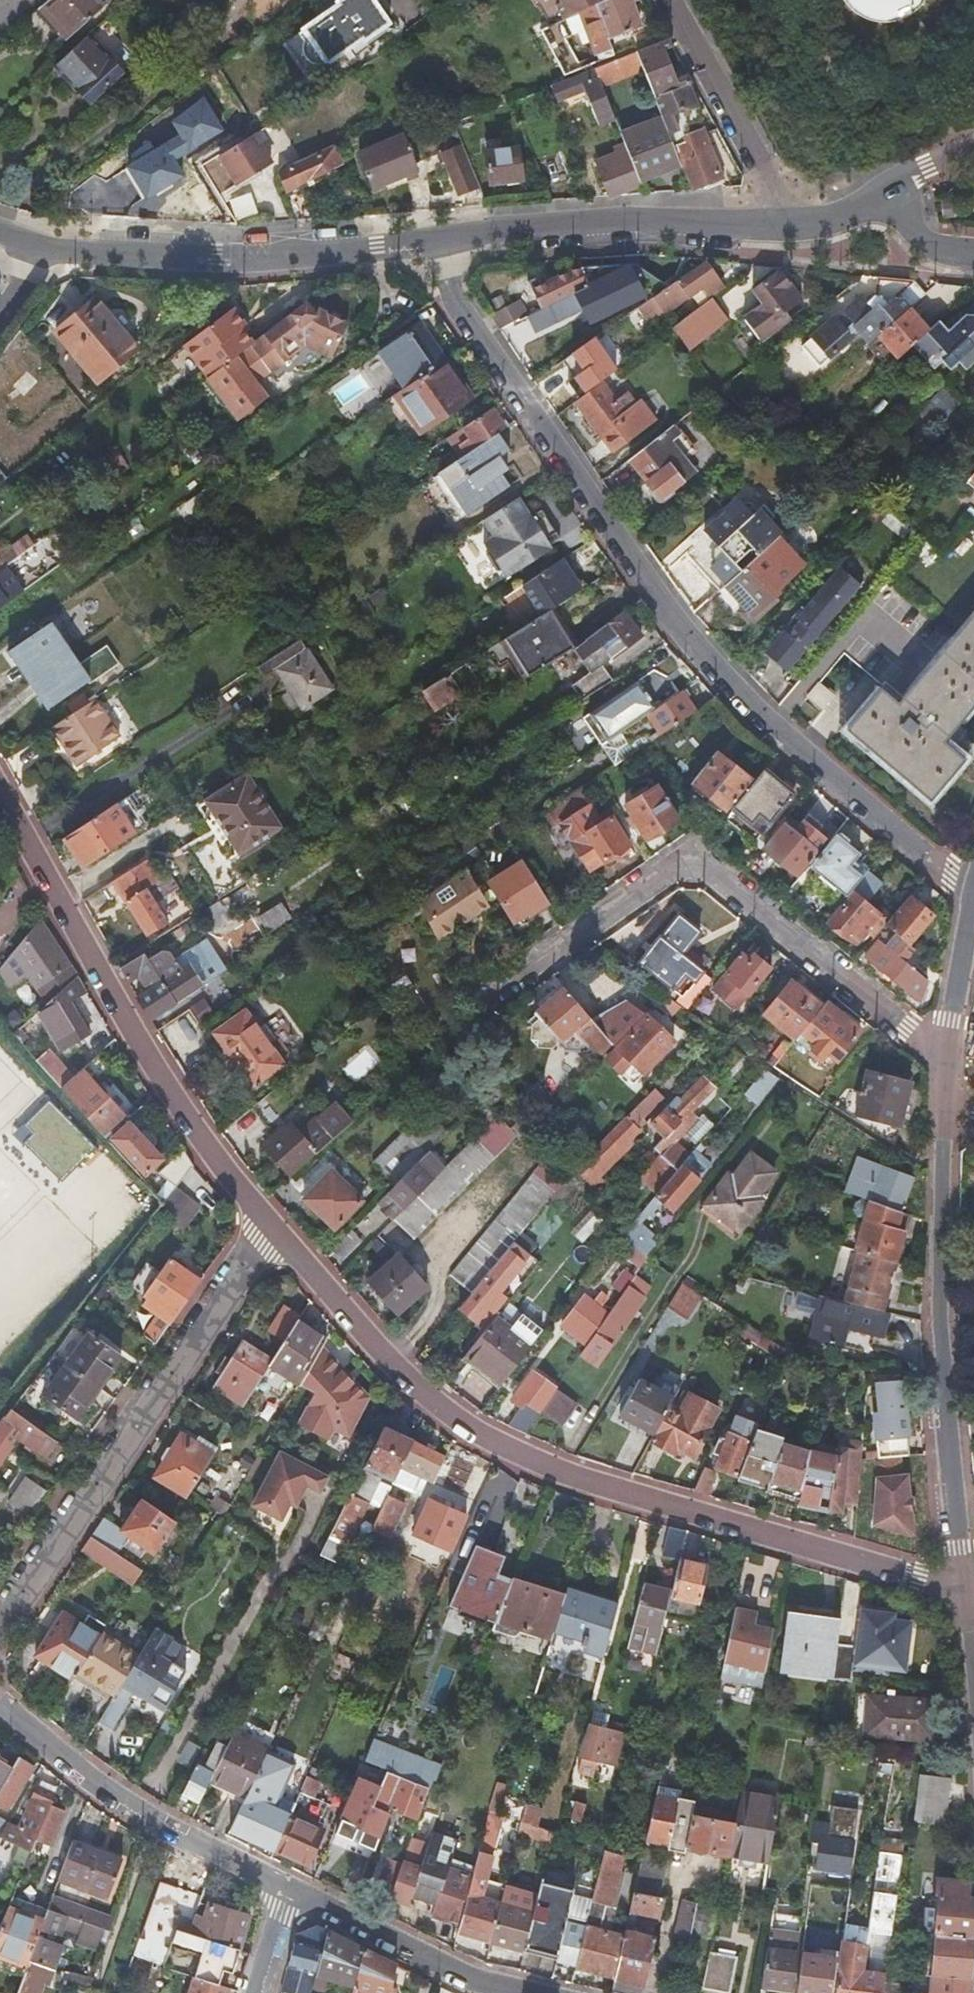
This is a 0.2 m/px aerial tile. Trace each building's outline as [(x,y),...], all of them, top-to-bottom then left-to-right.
[(93,0),(45,0),(40,5),(57,25),(55,27),(65,38),(99,8),(93,0)] [(326,64),(350,48),(355,56),(370,47),(365,39),(391,24),(375,0),(334,0),(333,1),(336,4),(301,26),(302,28),(326,64)] [(558,4),(552,7),(561,20),(579,12),(593,5),(602,0),(555,0),(558,4)] [(593,5),(606,40),(633,30),(624,6),(637,0),(602,0),(593,5)] [(886,23),(893,22),(899,21),(905,18),(911,14),(916,10),(921,5),(924,0),(842,0),(845,5),(849,10),(854,14),(860,18),(866,20),(873,22),(879,23),(886,23)] [(556,23),(540,30),(548,47),(561,74),(578,68),(563,37),(580,31),(582,37),(584,43),(590,41),(595,55),(609,49),(606,40),(593,5),(579,12),(561,20),(556,23)] [(540,30),(532,34),(534,37),(540,49),(548,47),(540,30)] [(672,47),(666,38),(635,51),(642,68),(653,96),(687,83),(690,81),(685,72),(669,80),(657,53),(672,47)] [(74,42),(40,72),(71,107),(105,77),(74,42)] [(642,68),(635,51),(614,60),(593,68),(600,85),(616,78),(618,83),(627,79),(625,75),(642,68)] [(565,80),(551,85),(558,102),(584,90),(586,96),(602,90),(600,85),(593,68),(565,80)] [(687,83),(653,96),(660,115),(677,158),(680,157),(693,191),(705,184),(707,188),(710,187),(723,182),(703,129),(685,137),(683,130),(679,131),(678,128),(701,119),(687,83)] [(133,162),(127,166),(145,197),(175,178),(165,162),(220,128),(202,99),(172,122),(180,134),(154,149),(148,141),(129,155),(133,162)] [(677,158),(660,115),(619,132),(624,143),(640,183),(680,166),(677,158)] [(298,146),(303,156),(329,144),(322,129),(303,138),(305,143),(298,146)] [(253,133),(218,153),(235,181),(269,160),(253,133)] [(485,138),(487,148),(487,150),(500,148),(499,136),(485,138)] [(372,188),(399,179),(394,145),(393,145),(390,139),(359,152),(372,188)] [(394,145),(399,179),(405,177),(407,182),(420,178),(407,140),(394,145)] [(286,190),(296,219),(313,218),(300,183),(341,162),(332,143),(288,166),(290,170),(280,175),(286,190)] [(595,166),(608,196),(617,193),(640,183),(624,143),(616,146),(620,156),(595,166)] [(478,186),(461,146),(442,153),(458,194),(478,186)] [(487,150),(487,148),(485,148),(490,183),(523,178),(519,146),(500,148),(487,150)] [(537,162),(545,184),(573,173),(564,151),(537,162)] [(239,221),(261,214),(253,192),(232,199),(239,221)] [(527,315),(518,320),(525,335),(571,313),(567,306),(578,301),(589,322),(667,283),(634,263),(581,268),(587,286),(541,308),(527,315)] [(671,288),(669,285),(652,298),(662,312),(700,285),(712,276),(703,265),(671,288)] [(587,286),(581,268),(570,270),(547,281),(543,272),(527,281),(541,308),(587,286)] [(786,311),(800,300),(777,270),(752,289),(762,302),(746,315),(763,337),(790,316),(786,311)] [(907,308),(923,294),(911,279),(891,277),(862,274),(860,304),(851,311),(845,304),(822,324),(831,333),(821,342),(812,333),(780,360),(798,383),(830,357),(826,351),(837,341),(842,348),(862,333),(859,330),(864,326),(873,337),(876,334),(907,308)] [(722,290),(712,276),(700,285),(711,298),(722,290)] [(138,347),(94,296),(55,329),(99,380),(138,347)] [(727,320),(711,298),(671,329),(688,350),(727,320)] [(491,312),(500,328),(518,320),(527,315),(518,299),(491,312)] [(311,312),(304,304),(255,340),(211,374),(242,414),(269,393),(256,376),(287,353),(281,346),(299,333),(333,347),(346,319),(318,306),(311,312)] [(209,372),(253,338),(243,325),(247,322),(235,306),(187,342),(209,372)] [(897,357),(909,346),(926,330),(907,308),(876,334),(873,337),(894,359),(897,357)] [(637,309),(626,316),(637,332),(648,325),(637,309)] [(965,316),(954,327),(947,334),(935,322),(926,330),(909,346),(931,370),(937,366),(940,369),(943,367),(947,371),(956,364),(957,365),(973,347),(973,316),(965,316)] [(407,385),(444,359),(420,324),(382,350),(407,385)] [(831,333),(822,324),(812,333),(821,342),(831,333)] [(800,336),(794,328),(777,342),(781,347),(791,339),(793,342),(800,336)] [(255,340),(253,338),(209,372),(211,374),(255,340)] [(594,339),(563,362),(584,391),(615,369),(610,362),(618,357),(609,345),(602,350),(594,339)] [(957,365),(964,373),(973,363),(973,347),(957,365)] [(471,399),(444,359),(407,385),(394,394),(420,433),(471,399)] [(601,383),(574,402),(612,453),(655,422),(639,400),(623,412),(601,383)] [(930,408),(943,420),(958,403),(942,388),(924,406),(929,410),(930,408)] [(771,410),(779,419),(791,408),(783,399),(771,410)] [(505,429),(492,408),(461,428),(468,439),(458,445),(464,455),(488,440),(505,429)] [(672,425),(628,460),(659,499),(695,471),(683,457),(692,450),(677,432),(672,425)] [(488,440),(464,455),(443,469),(468,504),(473,511),(517,482),(512,475),(488,440)] [(114,477),(130,465),(116,447),(100,460),(114,477)] [(533,514),(520,495),(484,518),(495,534),(484,541),(497,560),(524,542),(544,530),(533,514)] [(751,560),(775,538),(778,535),(769,525),(773,520),(763,509),(759,513),(751,504),(743,505),(735,497),(720,511),(725,515),(717,522),(716,520),(704,530),(715,544),(722,552),(715,558),(709,563),(727,582),(751,560)] [(543,507),(533,514),(544,530),(549,527),(554,524),(543,507)] [(562,537),(554,524),(549,527),(544,530),(552,543),(562,537)] [(524,542),(497,560),(508,576),(554,546),(552,543),(544,530),(524,542)] [(727,582),(723,586),(742,606),(735,612),(746,623),(778,594),(775,591),(801,566),(775,538),(751,560),(727,582)] [(45,555),(36,543),(6,567),(0,571),(0,588),(45,555)] [(605,572),(586,543),(545,569),(564,598),(605,572)] [(712,553),(715,558),(722,552),(715,544),(712,547),(712,553)] [(763,652),(786,671),(860,584),(839,566),(795,617),(798,619),(787,632),(783,628),(763,652)] [(616,589),(605,572),(564,598),(502,638),(521,668),(574,635),(566,624),(575,618),(574,616),(616,589)] [(804,673),(817,684),(843,654),(881,687),(844,730),(929,802),(968,755),(948,737),(973,707),(973,609),(950,638),(883,580),(838,633),(815,661),(804,673)] [(8,601),(0,591),(0,607),(8,601)] [(573,650),(590,673),(601,666),(641,636),(623,609),(583,639),(585,642),(573,650)] [(89,679),(51,623),(9,651),(48,707),(89,679)] [(577,640),(574,635),(521,668),(526,675),(580,642),(583,639),(581,637),(577,640)] [(289,645),(257,665),(265,677),(278,669),(302,708),(331,688),(300,638),(289,645)] [(576,684),(585,697),(611,680),(601,666),(590,673),(576,684)] [(448,680),(427,692),(439,713),(460,700),(448,680)] [(825,691),(817,684),(806,695),(822,709),(832,698),(829,696),(833,692),(827,688),(825,691)] [(695,711),(681,691),(620,732),(628,744),(645,732),(652,741),(695,711)] [(95,698),(53,726),(64,742),(78,764),(120,736),(106,715),(95,698)] [(277,741),(269,728),(259,734),(268,748),(277,741)] [(726,808),(750,778),(717,754),(695,784),(710,796),(706,801),(720,812),(724,806),(726,808)] [(794,793),(763,768),(725,815),(744,831),(749,824),(761,833),(794,793)] [(279,826),(247,776),(199,805),(232,856),(279,826)] [(647,839),(678,819),(657,787),(626,807),(647,839)] [(128,795),(65,835),(84,865),(147,825),(128,795)] [(763,849),(796,875),(816,850),(806,842),(819,825),(805,814),(792,830),(784,823),(763,849)] [(589,871),(630,845),(612,817),(571,842),(589,871)] [(859,853),(835,833),(801,876),(838,906),(869,868),(855,857),(859,853)] [(169,870),(180,885),(187,881),(181,873),(187,869),(183,863),(177,866),(165,847),(147,858),(159,876),(169,870)] [(147,858),(114,879),(148,934),(168,921),(155,901),(180,885),(169,870),(159,876),(147,858)] [(547,900),(523,862),(489,883),(514,921),(547,900)] [(433,894),(430,896),(419,904),(422,910),(435,938),(453,926),(455,929),(489,908),(466,871),(455,878),(449,869),(427,885),(433,894)] [(875,936),(884,924),(890,917),(878,907),(874,911),(864,904),(881,883),(869,873),(829,922),(855,943),(866,929),(875,936)] [(884,924),(907,943),(930,915),(907,895),(890,917),(884,924)] [(206,909),(214,923),(235,910),(226,896),(206,909)] [(292,917),(283,903),(261,917),(269,931),(292,917)] [(691,1003),(711,979),(680,954),(699,931),(679,914),(640,961),(691,1003)] [(46,926),(33,924),(12,951),(49,1002),(75,977),(77,975),(69,962),(60,948),(46,926)] [(164,979),(178,1001),(182,998),(228,967),(231,966),(212,935),(178,956),(173,947),(166,946),(150,956),(151,957),(164,979)] [(886,947),(878,941),(866,957),(921,1003),(928,981),(903,961),(908,955),(891,941),(886,947)] [(139,956),(121,967),(129,981),(147,970),(155,984),(138,995),(144,1006),(151,1019),(178,1001),(164,979),(151,957),(150,956),(147,951),(139,956)] [(748,994),(769,968),(752,954),(748,959),(741,953),(724,975),(713,990),(736,1010),(748,994)] [(75,977),(49,1002),(38,1012),(68,1059),(96,1041),(73,1004),(85,995),(75,977)] [(763,1014),(794,1040),(801,1031),(823,1005),(792,979),(763,1014)] [(598,1029),(564,989),(551,999),(548,995),(537,1004),(540,1007),(533,1014),(564,1050),(563,1054),(579,1057),(579,1052),(586,1048),(595,1059),(611,1045),(598,1029)] [(681,1008),(660,994),(652,1005),(673,1020),(681,1008)] [(861,1029),(826,1001),(823,1005),(801,1031),(817,1044),(810,1052),(830,1069),(861,1029)] [(611,1045),(613,1047),(616,1048),(626,1036),(637,1024),(644,1017),(628,1006),(610,1020),(598,1029),(611,1045)] [(250,1090),(285,1066),(245,1008),(209,1032),(250,1090)] [(626,1036),(616,1048),(644,1073),(672,1042),(644,1017),(637,1024),(626,1036)] [(790,1045),(773,1065),(801,1082),(815,1066),(790,1045)] [(50,1053),(39,1063),(62,1088),(73,1077),(50,1053)] [(115,1069),(100,1053),(73,1077),(62,1088),(102,1132),(123,1113),(97,1086),(115,1069)] [(761,1106),(779,1078),(765,1069),(747,1097),(761,1106)] [(859,1122),(895,1145),(909,1081),(906,1081),(907,1073),(900,1072),(898,1079),(866,1071),(855,1119),(859,1122)] [(680,1100),(676,1096),(651,1122),(666,1137),(714,1088),(702,1076),(680,1100)] [(272,1091),(231,1125),(241,1137),(283,1102),(272,1091)] [(403,1209),(393,1220),(413,1239),(516,1134),(497,1113),(432,1180),(403,1209)] [(314,1140),(322,1149),(349,1124),(342,1115),(314,1140)] [(637,1128),(626,1117),(594,1150),(605,1161),(637,1128)] [(139,1134),(129,1123),(113,1138),(145,1173),(161,1158),(150,1146),(154,1143),(155,1136),(150,1129),(142,1130),(139,1134)] [(288,1174),(314,1151),(290,1125),(264,1147),(288,1174)] [(384,1184),(390,1189),(415,1163),(425,1153),(403,1130),(372,1162),(389,1179),(384,1184)] [(457,1148),(444,1133),(434,1144),(447,1158),(457,1148)] [(192,1165),(183,1149),(159,1172),(167,1181),(157,1194),(165,1202),(184,1176),(192,1165)] [(701,1158),(692,1151),(677,1169),(655,1194),(621,1233),(632,1242),(646,1254),(654,1243),(636,1227),(659,1201),(669,1210),(704,1170),(696,1163),(701,1158)] [(733,1233),(759,1199),(754,1195),(773,1170),(751,1151),(732,1177),(727,1173),(701,1208),(733,1233)] [(639,1179),(655,1194),(677,1169),(660,1154),(639,1179)] [(448,1275),(470,1293),(512,1242),(520,1232),(538,1210),(559,1184),(561,1181),(542,1161),(448,1275)] [(852,1166),(841,1162),(830,1186),(843,1190),(852,1166)] [(899,1210),(900,1210),(912,1172),(883,1162),(870,1200),(899,1210)] [(390,1189),(386,1192),(403,1209),(432,1180),(415,1163),(390,1189)] [(361,1199),(331,1168),(302,1197),(332,1228),(361,1199)] [(194,1184),(184,1176),(165,1202),(158,1212),(170,1220),(194,1184)] [(581,1203),(559,1184),(538,1210),(548,1220),(558,1207),(571,1217),(581,1203)] [(857,1250),(895,1260),(904,1228),(908,1213),(900,1210),(899,1210),(870,1200),(858,1195),(853,1215),(859,1217),(858,1222),(852,1220),(844,1246),(857,1250)] [(512,1242),(528,1255),(536,1245),(520,1232),(512,1242)] [(466,1298),(482,1311),(498,1292),(492,1288),(503,1273),(510,1278),(528,1255),(512,1242),(470,1293),(466,1298)] [(638,1268),(647,1255),(646,1254),(632,1242),(622,1257),(638,1268)] [(881,1311),(895,1260),(857,1250),(854,1261),(842,1301),(851,1303),(881,1311)] [(395,1313),(425,1286),(396,1254),(367,1280),(395,1313)] [(141,1334),(154,1343),(200,1281),(168,1258),(140,1300),(158,1312),(141,1334)] [(617,1298),(626,1285),(633,1276),(627,1272),(623,1278),(619,1275),(608,1292),(617,1298)] [(686,1316),(699,1293),(681,1282),(667,1304),(686,1316)] [(606,1313),(593,1333),(609,1345),(643,1296),(626,1285),(617,1298),(606,1313)] [(879,1336),(886,1312),(881,1311),(851,1303),(842,1301),(817,1295),(806,1336),(867,1351),(871,1334),(879,1336)] [(561,1326),(586,1344),(593,1333),(606,1313),(583,1296),(561,1326)] [(466,1298),(457,1309),(476,1324),(485,1314),(482,1311),(466,1298)] [(295,1321),(297,1317),(280,1305),(266,1328),(283,1339),(295,1321)] [(495,1318),(460,1360),(497,1389),(529,1346),(495,1318)] [(270,1358),(256,1381),(279,1394),(289,1380),(298,1385),(299,1383),(322,1344),(324,1341),(318,1339),(320,1334),(295,1321),(283,1339),(270,1358)] [(70,1363),(100,1387),(123,1356),(93,1333),(70,1363)] [(759,1333),(755,1343),(777,1360),(781,1348),(759,1333)] [(209,1386),(241,1405),(256,1381),(270,1358),(239,1339),(209,1386)] [(344,1369),(322,1344),(299,1383),(315,1391),(297,1424),(327,1440),(333,1429),(348,1436),(368,1397),(353,1380),(351,1381),(342,1371),(344,1369)] [(76,1417),(100,1387),(70,1363),(47,1394),(76,1417)] [(508,1425),(526,1433),(542,1410),(557,1388),(531,1370),(510,1399),(521,1407),(508,1425)] [(652,1432),(668,1403),(671,1396),(638,1378),(617,1413),(652,1432)] [(877,1458),(900,1455),(908,1454),(905,1434),(900,1380),(874,1382),(876,1393),(869,1394),(875,1438),(877,1458)] [(557,1388),(542,1410),(563,1425),(578,1403),(557,1388)] [(652,1432),(648,1438),(667,1448),(669,1443),(691,1455),(716,1409),(690,1393),(679,1409),(668,1403),(652,1432)] [(18,1436),(46,1456),(57,1440),(13,1409),(9,1415),(12,1417),(0,1434),(0,1461),(18,1436)] [(713,1467),(736,1476),(754,1428),(756,1424),(748,1421),(742,1437),(730,1432),(729,1434),(723,1432),(714,1454),(718,1456),(713,1467)] [(411,1439),(382,1424),(319,1553),(337,1561),(379,1476),(371,1472),(374,1465),(394,1475),(398,1466),(410,1441),(411,1439)] [(746,1488),(763,1493),(778,1443),(780,1436),(754,1428),(736,1476),(734,1481),(747,1485),(746,1488)] [(188,1491),(211,1454),(182,1436),(154,1477),(184,1496),(188,1491)] [(834,1447),(860,1450),(860,1443),(835,1440),(834,1447)] [(443,1457),(410,1441),(398,1466),(407,1470),(411,1462),(427,1469),(435,1473),(443,1457)] [(638,1464),(651,1472),(666,1449),(653,1441),(638,1464)] [(782,1491),(797,1495),(806,1451),(778,1443),(763,1493),(780,1498),(782,1491)] [(842,1503),(856,1504),(859,1464),(859,1460),(860,1450),(834,1447),(833,1452),(833,1455),(826,1508),(842,1510),(842,1503)] [(796,1501),(826,1508),(833,1455),(807,1448),(806,1451),(797,1495),(796,1501)] [(300,1465),(278,1454),(253,1503),(266,1509),(264,1512),(281,1520),(289,1504),(294,1493),(300,1482),(306,1485),(319,1492),(327,1476),(300,1463),(300,1465)] [(872,1507),(909,1502),(906,1473),(901,1473),(900,1455),(877,1458),(874,1458),(876,1477),(874,1477),(872,1507)] [(398,1466),(394,1475),(392,1480),(414,1491),(420,1477),(407,1470),(398,1466)] [(431,1482),(435,1473),(427,1469),(422,1478),(431,1482)] [(11,1495),(30,1508),(44,1490),(24,1476),(11,1495)] [(306,1485),(300,1482),(294,1493),(289,1504),(295,1506),(300,1496),(306,1485)] [(401,1502),(385,1494),(381,1504),(397,1511),(401,1502)] [(27,1513),(30,1508),(11,1495),(8,1500),(27,1513)] [(214,1495),(207,1505),(220,1515),(226,1505),(214,1495)] [(450,1548),(466,1511),(450,1503),(449,1507),(426,1496),(411,1530),(408,1529),(404,1536),(416,1542),(419,1534),(450,1548)] [(170,1519),(141,1498),(120,1528),(119,1529),(127,1534),(151,1551),(170,1519)] [(912,1532),(909,1502),(872,1507),(871,1522),(910,1534),(912,1532)] [(381,1504),(370,1527),(388,1536),(399,1512),(397,1511),(381,1504)] [(120,1528),(103,1516),(90,1535),(113,1551),(115,1552),(127,1534),(119,1529),(120,1528)] [(678,1553),(684,1529),(671,1525),(664,1550),(678,1553)] [(113,1551),(90,1535),(81,1548),(104,1564),(113,1551)] [(115,1552),(113,1551),(104,1564),(132,1584),(141,1571),(115,1552)] [(706,1564),(677,1557),(668,1594),(664,1611),(693,1618),(697,1602),(706,1564)] [(548,1637),(550,1631),(560,1598),(509,1581),(495,1620),(548,1637)] [(666,1589),(641,1583),(632,1620),(625,1646),(650,1652),(654,1635),(666,1589)] [(600,1654),(615,1599),(564,1586),(560,1598),(550,1631),(579,1639),(577,1645),(581,1646),(581,1650),(600,1654)] [(760,1671),(769,1629),(750,1625),(752,1613),(732,1608),(720,1662),(760,1671)] [(830,1680),(848,1681),(850,1668),(851,1669),(883,1672),(884,1667),(901,1670),(907,1621),(890,1619),(876,1617),(876,1611),(858,1609),(857,1609),(853,1644),(833,1642),(829,1672),(828,1680),(830,1680)] [(833,1642),(837,1616),(803,1611),(802,1617),(785,1614),(779,1667),(829,1672),(833,1642)] [(34,1654),(73,1679),(78,1671),(99,1637),(62,1613),(34,1654)] [(113,1694),(96,1721),(110,1730),(137,1687),(165,1705),(186,1670),(161,1654),(172,1637),(155,1627),(144,1644),(135,1659),(113,1694)] [(99,1637),(78,1671),(113,1694),(135,1659),(100,1637),(99,1637)] [(406,1698),(392,1693),(380,1722),(362,1763),(384,1771),(400,1777),(428,1707),(406,1698)] [(931,1741),(935,1700),(863,1694),(860,1734),(931,1741)] [(457,1720),(428,1707),(400,1777),(427,1787),(431,1788),(457,1720)] [(230,1717),(217,1742),(226,1746),(233,1730),(238,1721),(230,1717)] [(595,1760),(604,1728),(587,1723),(579,1757),(595,1760)] [(621,1732),(604,1728),(595,1760),(612,1765),(621,1732)] [(816,1731),(806,1729),(804,1740),(815,1742),(816,1731)] [(233,1730),(226,1746),(207,1785),(240,1802),(243,1795),(267,1747),(233,1730)] [(206,1761),(199,1757),(180,1793),(198,1802),(207,1785),(226,1746),(217,1742),(206,1761)] [(0,1794),(0,1807),(9,1812),(35,1766),(31,1763),(22,1758),(15,1770),(1,1792),(0,1794)] [(1,1792),(15,1770),(7,1766),(8,1763),(0,1758),(0,1791),(1,1792)] [(362,1763),(355,1777),(379,1786),(384,1771),(362,1763)] [(370,1808),(381,1812),(386,1797),(419,1810),(427,1787),(400,1777),(384,1771),(379,1786),(376,1791),(370,1808)] [(913,1806),(941,1811),(945,1778),(916,1774),(913,1806)] [(354,1855),(368,1861),(386,1814),(381,1812),(370,1808),(376,1791),(357,1783),(350,1800),(349,1800),(340,1821),(365,1831),(354,1855)] [(653,1792),(643,1836),(682,1846),(691,1799),(692,1798),(676,1795),(678,1787),(655,1783),(653,1792)] [(573,1800),(584,1803),(588,1787),(574,1784),(570,1799),(573,1800)] [(58,1796),(58,1793),(40,1786),(20,1832),(8,1826),(7,1827),(1,1838),(10,1842),(33,1854),(33,1853),(37,1845),(53,1806),(58,1796)] [(736,1795),(694,1786),(692,1798),(691,1799),(733,1809),(736,1795)] [(775,1799),(737,1792),(736,1795),(733,1809),(730,1822),(770,1830),(775,1799)] [(243,1795),(240,1802),(227,1829),(246,1837),(272,1849),(287,1815),(266,1805),(268,1800),(261,1797),(259,1802),(243,1795)] [(287,1815),(272,1849),(306,1865),(322,1831),(298,1820),(307,1802),(295,1797),(287,1815)] [(730,1822),(733,1809),(691,1799),(682,1846),(724,1855),(730,1822)] [(569,1817),(580,1820),(584,1803),(573,1800),(569,1817)] [(37,1845),(33,1853),(48,1859),(53,1847),(67,1812),(53,1806),(37,1845)] [(940,1823),(941,1811),(913,1806),(911,1820),(940,1823)] [(522,1811),(520,1821),(532,1825),(535,1815),(522,1811)] [(457,1927),(455,1932),(488,1941),(498,1902),(478,1897),(501,1815),(494,1813),(489,1812),(470,1878),(457,1927)] [(548,1843),(551,1831),(532,1825),(520,1821),(517,1833),(548,1843)] [(764,1863),(770,1830),(730,1822),(724,1855),(764,1863)] [(401,1861),(388,1899),(406,1906),(422,1911),(434,1869),(442,1842),(444,1835),(431,1831),(426,1845),(409,1839),(408,1840),(401,1861)] [(816,1840),(808,1838),(806,1853),(808,1854),(807,1864),(811,1865),(811,1867),(844,1871),(849,1839),(817,1834),(816,1840)] [(457,1840),(444,1835),(442,1842),(434,1869),(422,1911),(430,1914),(429,1918),(457,1927),(470,1878),(455,1873),(458,1863),(450,1860),(457,1840)] [(26,1870),(33,1854),(10,1842),(1,1838),(0,1839),(0,1866),(7,1869),(10,1862),(26,1870)] [(897,1853),(899,1842),(891,1840),(889,1852),(897,1853)] [(124,1862),(73,1842),(59,1881),(78,1888),(81,1880),(113,1892),(124,1862)] [(666,1852),(640,1847),(638,1860),(636,1865),(630,1891),(656,1896),(656,1895),(666,1852)] [(621,1854),(606,1848),(605,1848),(593,1892),(591,1900),(602,1903),(607,1904),(621,1854)] [(889,1852),(875,1850),(863,1930),(885,1933),(886,1928),(897,1853),(889,1852)] [(970,1936),(973,1897),(963,1896),(965,1881),(933,1877),(931,1893),(933,1893),(932,1908),(930,1932),(970,1936)] [(160,1880),(148,1916),(169,1924),(181,1888),(160,1880)] [(530,1912),(521,1947),(554,1955),(563,1918),(571,1889),(538,1881),(533,1899),(530,1912)] [(848,1888),(807,1883),(793,1992),(832,1992),(840,1942),(848,1888)] [(591,1900),(593,1892),(581,1889),(577,1907),(588,1909),(591,1900)] [(498,1902),(488,1941),(521,1950),(521,1947),(530,1912),(533,1899),(502,1890),(498,1902)] [(658,1895),(656,1895),(656,1896),(630,1891),(626,1911),(654,1917),(658,1895)] [(737,1897),(716,1893),(713,1907),(739,1912),(737,1897)] [(49,1910),(84,1923),(89,1908),(54,1895),(49,1910)] [(23,1976),(29,1960),(49,1910),(14,1898),(11,1906),(0,1931),(0,1968),(23,1976)] [(596,1927),(602,1903),(591,1900),(588,1909),(584,1924),(596,1927)] [(689,1922),(693,1903),(678,1900),(671,1935),(686,1938),(687,1933),(689,1922)] [(205,1917),(195,1914),(189,1934),(239,1949),(250,1915),(210,1902),(205,1917)] [(707,1936),(713,1907),(693,1903),(689,1922),(687,1933),(707,1936)] [(930,1932),(932,1908),(918,1907),(917,1931),(930,1932)] [(111,1933),(116,1918),(89,1908),(84,1923),(111,1933)] [(80,1933),(84,1923),(49,1910),(29,1960),(50,1966),(65,1928),(80,1933)] [(789,1988),(794,1951),(778,1948),(783,1914),(768,1912),(757,1984),(789,1988)] [(554,1955),(552,1962),(573,1967),(584,1924),(563,1918),(554,1955)] [(584,1924),(573,1967),(611,1976),(622,1928),(623,1923),(616,1921),(613,1932),(596,1927),(584,1924)] [(608,1990),(619,1992),(639,1992),(646,1964),(652,1937),(641,1934),(622,1928),(611,1976),(608,1990)] [(893,1956),(896,1929),(886,1928),(885,1933),(882,1955),(893,1956)] [(239,1949),(189,1934),(177,1930),(173,1940),(190,1945),(196,1944),(204,1946),(196,1972),(229,1982),(239,1949)] [(352,1985),(360,1948),(326,1932),(325,1938),(311,1989),(325,1992),(329,1979),(352,1985)] [(970,1936),(930,1932),(924,1992),(964,1992),(970,1936)] [(311,1989),(325,1938),(314,1935),(311,1945),(294,1940),(280,1992),(283,1992),(310,1992),(311,1989)] [(718,1992),(724,1992),(731,1955),(713,1952),(715,1942),(707,1940),(697,1989),(718,1992)] [(862,1945),(840,1942),(832,1992),(854,1992),(859,1963),(862,1945)] [(382,1959),(360,1948),(352,1985),(353,1985),(351,1992),(374,1992),(382,1959)] [(396,1966),(382,1959),(374,1992),(390,1992),(396,1966)] [(44,1982),(50,1966),(29,1960),(23,1976),(17,1992),(40,1992),(44,1982)] [(179,1960),(175,1971),(181,1973),(184,1974),(187,1963),(179,1960)] [(859,1963),(854,1992),(876,1992),(879,1978),(880,1973),(864,1971),(865,1964),(859,1963)] [(49,1984),(55,1968),(50,1966),(44,1982),(49,1984)] [(195,1977),(190,1992),(226,1992),(228,1988),(195,1977)] [(876,1992),(893,1992),(895,1980),(879,1978),(876,1992)] [(75,1982),(66,1979),(63,1987),(60,1992),(71,1992),(75,1982)] [(63,1987),(54,1983),(50,1992),(60,1992),(63,1987)]
